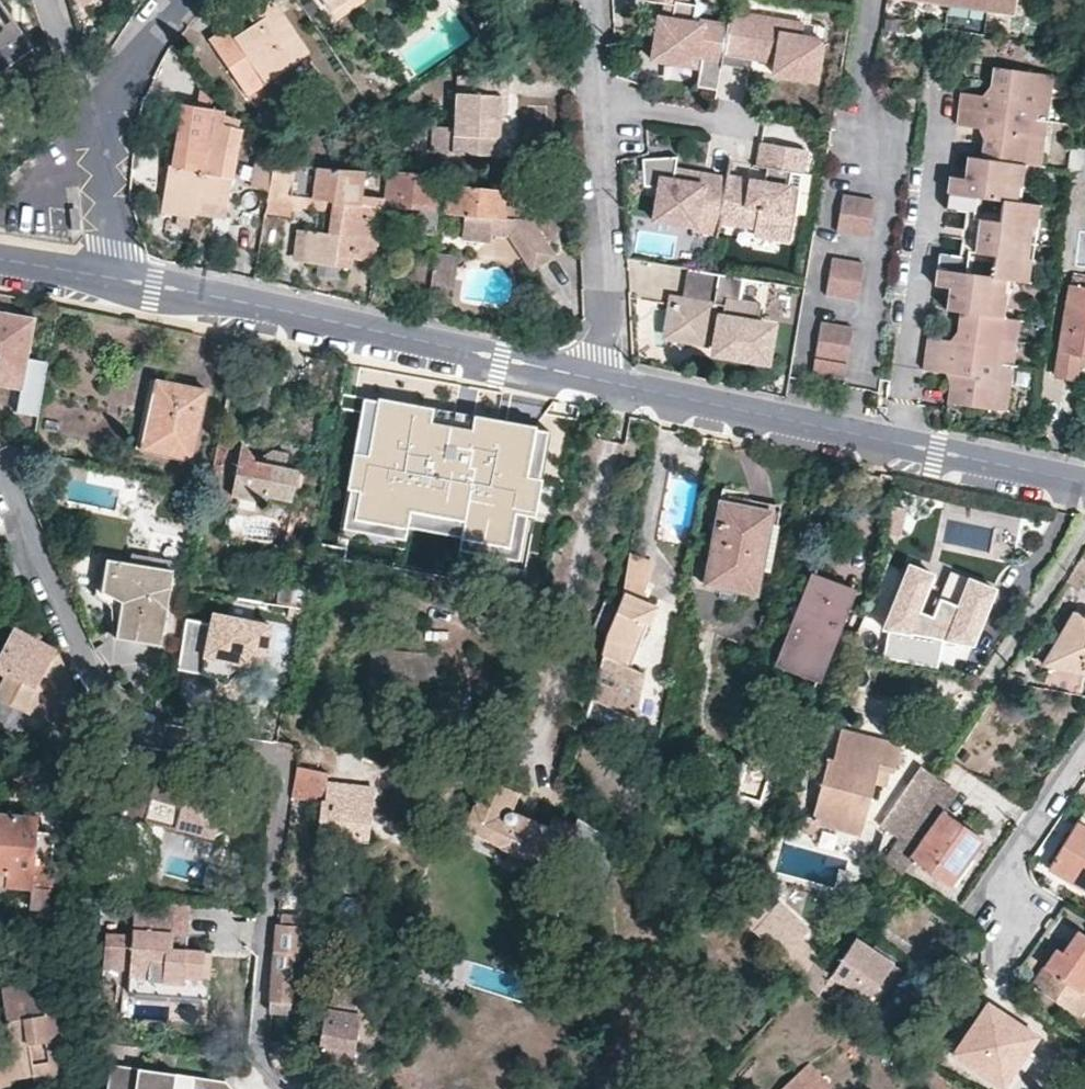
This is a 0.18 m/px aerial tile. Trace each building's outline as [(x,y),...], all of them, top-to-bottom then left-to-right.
[(208,41),(245,96),(307,54),(269,0),(248,14),(254,22),(235,35),(230,26),(208,41)] [(657,3),(664,4),(677,7),(675,20),(662,18),(655,61),(695,67),(697,56),(702,58),(723,61),(723,57),(729,22),(709,18),(708,29),(694,27),(696,16),(697,5),(700,6),(701,0),(657,0),(657,3)] [(934,6),(963,11),(964,3),(944,0),(935,0),(934,6)] [(964,3),(963,11),(989,15),(991,6),(1013,10),(1015,0),(944,0),(964,3)] [(677,7),(664,4),(662,18),(675,20),(677,7)] [(1012,18),(1013,10),(991,6),(989,15),(1012,18)] [(3,67),(29,48),(0,7),(0,63),(3,67)] [(806,27),(755,19),(755,15),(731,11),(729,22),(723,57),(752,62),(753,58),(783,63),(781,76),(819,82),(826,42),(804,39),(806,27)] [(254,22),(248,14),(230,26),(235,35),(254,22)] [(709,18),(696,16),(694,27),(708,29),(709,18)] [(828,29),(807,25),(806,27),(804,39),(826,42),(828,29)] [(752,62),(723,57),(723,61),(722,66),(758,72),(759,63),(752,62)] [(723,61),(702,58),(698,84),(697,87),(718,91),(722,66),(723,61)] [(987,127),(994,128),(992,139),(985,137),(982,157),(968,155),(965,173),(964,176),(951,175),(948,206),(977,211),(979,196),(1002,200),(1006,200),(1011,161),(1026,162),(1030,136),(1031,132),(1035,100),(1039,71),(995,65),(992,82),(1000,83),(998,96),(991,95),(965,91),(960,123),(987,127)] [(1035,100),(1053,103),(1058,73),(1039,71),(1035,100)] [(432,151),(496,155),(499,118),(499,95),(507,96),(507,78),(464,77),(462,94),(456,94),(453,129),(433,128),(432,151)] [(991,95),(998,96),(1000,83),(992,82),(991,95)] [(499,118),(506,118),(507,96),(499,95),(499,118)] [(1031,132),(1048,135),(1052,110),(1053,103),(1035,100),(1031,132)] [(198,201),(199,192),(212,111),(207,110),(183,105),(177,140),(172,140),(167,167),(174,167),(171,187),(165,187),(161,213),(195,219),(195,216),(198,201)] [(227,196),(232,170),(234,156),(237,145),(240,130),(237,129),(237,127),(225,118),(226,112),(212,111),(199,192),(227,196)] [(237,127),(239,122),(226,112),(225,118),(237,127)] [(994,128),(987,127),(985,137),(992,139),(994,128)] [(1026,162),(1044,165),(1048,135),(1031,132),(1030,136),(1026,162)] [(721,219),(720,223),(754,228),(753,235),(790,241),(798,191),(787,189),(790,173),(801,175),(805,150),(764,143),(760,168),(767,169),(765,184),(763,194),(750,192),(752,182),(728,178),(727,179),(721,219)] [(1084,181),(1084,150),(1071,147),(1066,178),(1084,181)] [(684,182),(675,180),(677,171),(679,157),(643,159),(644,186),(659,188),(654,220),(695,227),(697,215),(721,219),(727,179),(686,172),(684,182)] [(1026,162),(1011,161),(1006,200),(1021,202),(1026,162)] [(334,202),(332,212),(329,233),(307,230),(303,262),(348,268),(350,259),(376,262),(380,225),(384,202),(384,196),(359,194),(361,169),(273,164),(272,169),(269,184),(268,192),(334,202)] [(174,167),(167,167),(165,187),(171,187),(174,167)] [(260,167),(257,182),(269,184),(272,169),(260,167)] [(384,202),(397,204),(413,205),(410,233),(435,235),(445,175),(388,171),(384,196),(384,202)] [(686,172),(677,171),(675,180),(684,182),(686,172)] [(798,191),(801,175),(790,173),(787,189),(798,191)] [(765,184),(752,182),(750,192),(763,194),(765,184)] [(530,218),(533,198),(446,187),(443,210),(464,212),(460,238),(491,242),(493,231),(508,232),(534,269),(555,254),(530,218)] [(199,192),(198,201),(227,205),(227,196),(199,192)] [(267,202),(280,204),(332,212),(334,202),(268,192),(267,202)] [(838,230),(868,235),(875,198),(844,193),(838,230)] [(1011,276),(1018,278),(1029,203),(1021,202),(1006,200),(1002,200),(999,220),(977,217),(973,248),(995,250),(992,273),(996,274),(1011,276)] [(1039,205),(1029,203),(1018,278),(1028,279),(1039,205)] [(721,219),(697,215),(695,227),(694,232),(718,236),(720,223),(721,219)] [(388,227),(380,225),(376,262),(384,263),(388,227)] [(307,230),(296,229),(292,261),(303,262),(307,230)] [(967,317),(965,329),(959,328),(934,324),(929,356),(955,360),(961,361),(959,370),(953,370),(949,401),(993,407),(999,363),(1004,334),(1006,315),(991,313),(996,274),(992,273),(970,270),(971,254),(942,250),(938,282),(950,284),(948,306),(962,309),(960,316),(967,317)] [(450,258),(432,256),(427,289),(445,292),(450,258)] [(828,295),(858,300),(864,261),(834,257),(828,295)] [(714,274),(678,267),(674,296),(709,302),(714,274)] [(742,278),(718,274),(713,302),(723,303),(721,317),(707,315),(708,307),(672,302),(667,333),(702,339),(704,330),(718,332),(715,349),(764,358),(769,326),(756,323),(759,304),(738,301),(742,278)] [(718,274),(714,274),(709,302),(674,296),(672,302),(708,307),(707,315),(721,317),(723,303),(713,302),(718,274)] [(991,313),(1006,315),(1011,276),(996,274),(991,313)] [(1076,278),(1075,285),(1071,285),(1056,377),(1073,379),(1076,366),(1078,357),(1084,358),(1084,280),(1076,278)] [(0,313),(0,386),(19,390),(32,319),(0,313)] [(1024,318),(1006,315),(1004,334),(1020,337),(1024,318)] [(967,317),(960,316),(959,328),(965,329),(967,317)] [(842,377),(845,362),(850,363),(855,326),(824,321),(816,373),(842,377)] [(999,363),(1016,367),(1020,337),(1004,334),(999,363)] [(1078,357),(1076,366),(1084,368),(1084,358),(1078,357)] [(961,361),(955,360),(953,370),(959,370),(961,361)] [(1016,367),(999,363),(993,407),(1010,409),(1016,367)] [(205,392),(155,381),(141,449),(190,460),(205,392)] [(567,439),(372,404),(349,531),(416,543),(420,521),(490,534),(485,562),(543,573),(567,439)] [(316,447),(330,449),(334,431),(319,428),(316,447)] [(263,462),(261,468),(251,468),(251,463),(240,450),(217,446),(210,490),(206,505),(225,509),(225,502),(258,509),(261,501),(286,505),(292,476),(285,474),(287,459),(271,456),(263,462)] [(739,506),(737,517),(769,523),(773,504),(721,493),(720,501),(739,506)] [(739,506),(720,501),(703,585),(755,596),(760,572),(769,523),(737,517),(739,506)] [(886,534),(900,537),(907,509),(892,506),(886,534)] [(656,565),(628,557),(626,572),(624,582),(648,588),(656,565)] [(101,592),(121,604),(114,638),(157,645),(170,567),(105,558),(101,592)] [(901,564),(887,615),(934,631),(931,647),(956,656),(966,616),(953,611),(956,599),(960,581),(901,564)] [(819,582),(810,579),(777,663),(815,678),(849,593),(819,582)] [(589,699),(633,709),(644,665),(635,657),(653,607),(644,603),(648,588),(624,582),(622,592),(605,634),(602,646),(589,699)] [(207,612),(201,650),(245,659),(255,609),(269,612),(272,604),(236,597),(231,617),(207,612)] [(970,602),(956,599),(953,611),(966,616),(970,602)] [(272,604),(269,612),(298,619),(300,608),(272,604)] [(1073,612),(1044,665),(1047,666),(1080,673),(1084,674),(1084,669),(1084,614),(1073,612)] [(848,655),(868,658),(880,628),(862,619),(848,655)] [(268,647),(288,652),(295,624),(274,620),(268,647)] [(42,720),(55,705),(73,689),(55,651),(12,630),(1,651),(0,654),(0,698),(42,720)] [(1047,666),(1043,689),(1075,695),(1080,673),(1047,666)] [(589,699),(585,712),(629,724),(633,709),(589,699)] [(81,708),(80,704),(64,716),(69,725),(81,719),(81,708)] [(746,741),(738,738),(735,748),(744,751),(746,741)] [(860,768),(863,755),(849,752),(845,765),(860,768)] [(858,835),(861,833),(876,774),(879,760),(863,755),(860,768),(845,765),(828,761),(813,823),(858,835)] [(110,765),(79,757),(73,824),(87,825),(89,804),(212,831),(222,824),(226,808),(219,797),(207,792),(206,801),(192,797),(196,775),(157,765),(152,786),(108,775),(110,765)] [(322,800),(326,772),(296,766),(291,795),(322,800)] [(522,854),(537,861),(545,844),(562,851),(560,856),(576,863),(571,876),(603,890),(623,846),(593,827),(577,817),(573,824),(553,816),(549,825),(515,811),(514,813),(508,810),(516,791),(490,779),(482,795),(478,795),(474,805),(471,804),(461,827),(466,829),(486,838),(501,845),(499,847),(518,856),(522,854)] [(879,825),(897,838),(925,799),(907,787),(879,825)] [(893,870),(903,854),(944,882),(964,854),(970,857),(982,839),(938,809),(925,799),(897,838),(881,862),(893,870)] [(370,806),(322,800),(316,848),(326,849),(335,850),(338,835),(366,839),(370,806)] [(1048,867),(1084,893),(1084,810),(1048,867)] [(0,815),(0,888),(1,887),(28,889),(28,894),(42,894),(64,895),(69,895),(71,862),(51,860),(52,839),(47,834),(35,832),(36,818),(0,815)] [(466,829),(464,839),(477,845),(486,838),(466,829)] [(537,861),(554,869),(560,856),(562,851),(545,844),(537,861)] [(326,849),(316,848),(313,874),(321,876),(326,849)] [(970,857),(964,854),(944,882),(949,885),(970,857)] [(321,876),(313,874),(311,886),(319,886),(321,876)] [(63,919),(64,895),(42,894),(41,918),(63,919)] [(723,898),(720,908),(740,922),(745,908),(723,898)] [(105,933),(102,966),(128,968),(125,998),(162,1002),(164,993),(164,980),(181,983),(182,975),(208,978),(210,969),(241,972),(243,950),(209,947),(209,952),(170,947),(172,933),(184,934),(187,904),(133,901),(132,919),(130,935),(105,933)] [(303,928),(277,925),(269,1011),(289,1011),(294,953),(300,953),(303,928)] [(1062,955),(1055,951),(1045,966),(1079,990),(1084,981),(1084,937),(1078,932),(1069,944),(1062,955)] [(818,993),(823,987),(866,1017),(884,989),(878,986),(891,963),(853,938),(824,980),(808,967),(800,977),(818,993)] [(1069,944),(1062,940),(1055,951),(1062,955),(1069,944)] [(804,971),(815,952),(796,941),(785,959),(804,971)] [(878,986),(884,989),(899,968),(891,963),(878,986)] [(182,975),(181,983),(208,986),(208,978),(182,975)] [(63,1075),(58,1039),(66,1037),(61,1010),(47,1012),(42,990),(28,992),(27,983),(0,987),(5,1019),(1,1020),(6,1055),(0,1056),(0,1085),(10,1083),(11,1077),(32,1073),(41,1071),(42,1078),(63,1075)] [(377,998),(337,992),(334,1014),(325,1012),(318,1062),(353,1066),(359,1018),(374,1019),(377,998)] [(953,1054),(998,1082),(1020,1050),(1026,1052),(1035,1037),(987,1004),(953,1054)] [(800,1081),(794,1075),(779,1088),(816,1088),(866,1042),(857,1031),(800,1081)] [(1026,1052),(1020,1050),(998,1082),(1003,1086),(1026,1052)] [(225,1080),(111,1057),(104,1088),(191,1088),(192,1087),(204,1088),(233,1088),(225,1080)] [(32,1073),(33,1080),(42,1078),(41,1071),(32,1073)]
